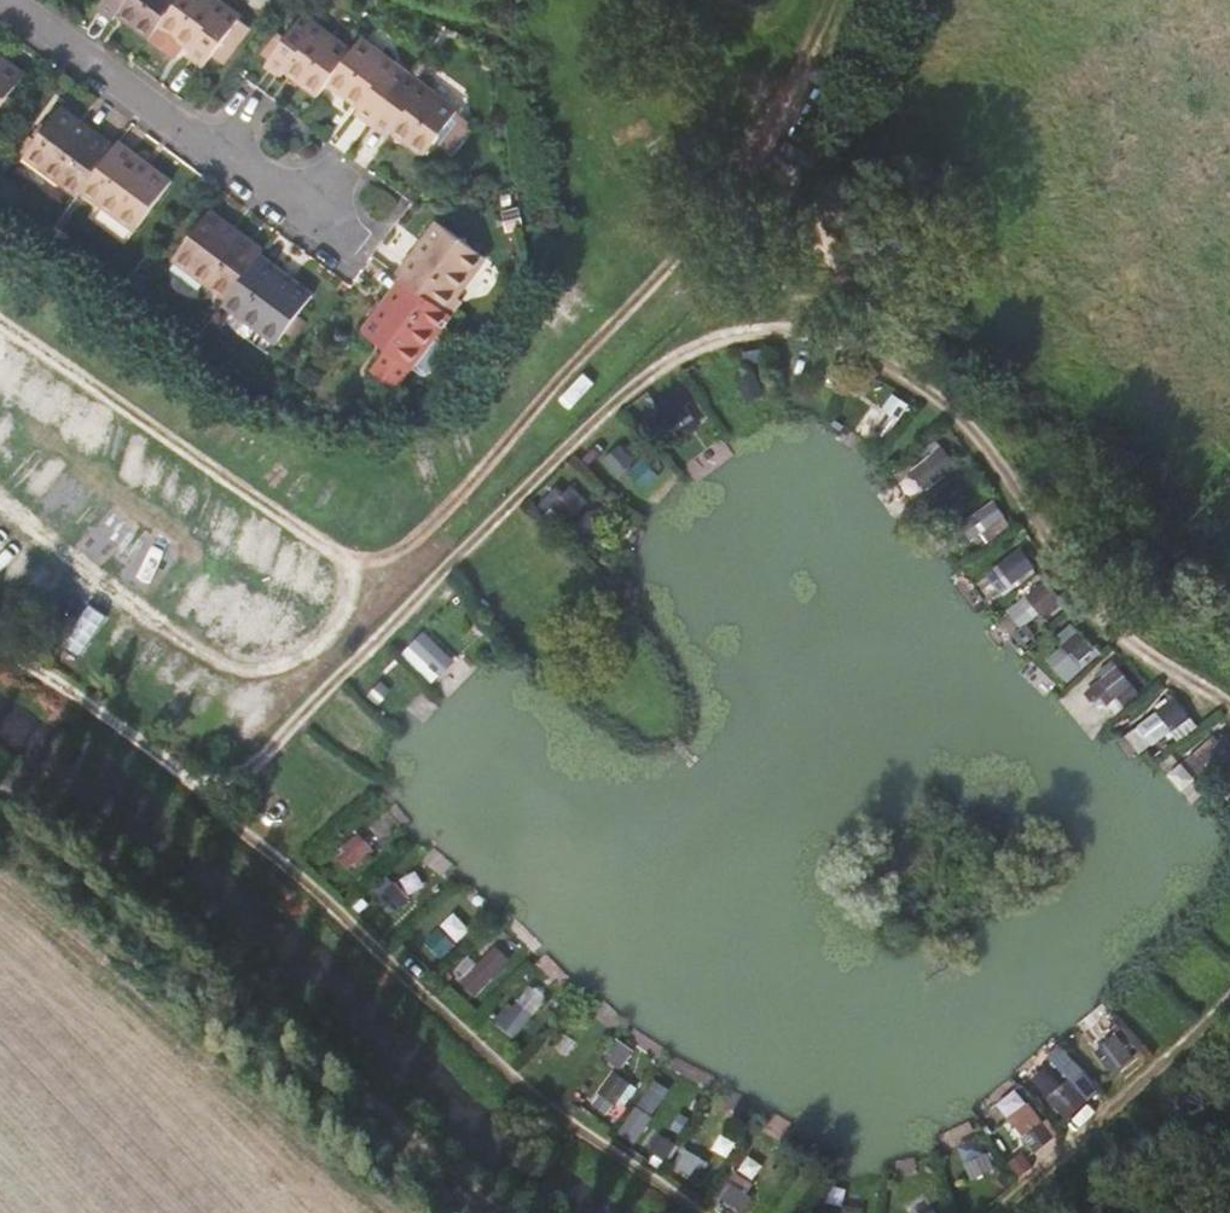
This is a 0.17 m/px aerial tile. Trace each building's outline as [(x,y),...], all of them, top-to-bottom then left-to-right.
[(109,18),(113,12),(116,8),(125,15),(122,19),(146,37),(155,26),(175,0),(98,0),(93,6),(109,18)] [(155,26),(178,44),(182,38),(192,46),(188,51),(184,56),(198,67),(236,17),(214,0),(175,0),(155,26)] [(116,8),(113,12),(122,19),(125,15),(116,8)] [(293,72),(289,76),(314,95),(325,81),(348,50),(300,14),(262,63),(277,74),(281,70),(285,65),(293,72)] [(192,46),(182,38),(178,44),(188,51),(192,46)] [(348,50),(325,81),(349,99),(352,96),(360,102),(357,106),(353,111),(369,123),(406,75),(357,38),(348,50)] [(0,58),(0,100),(20,74),(0,58)] [(289,76),(293,72),(285,65),(281,70),(289,76)] [(400,133),(397,136),(422,156),(455,111),(406,75),(369,123),(385,136),(389,130),(392,127),(400,133)] [(360,102),(352,96),(349,99),(357,106),(360,102)] [(105,156),(71,132),(76,125),(55,110),(19,157),(73,198),(77,193),(105,156)] [(109,151),(110,150),(76,125),(71,132),(105,156),(109,151)] [(392,127),(389,130),(397,136),(400,133),(392,127)] [(141,175),(145,169),(113,145),(110,150),(109,151),(141,175)] [(166,185),(145,169),(141,175),(109,151),(105,156),(77,193),(130,233),(166,185)] [(251,266),(219,241),(224,235),(204,220),(167,268),(220,307),(223,303),(251,266)] [(481,263),(433,226),(418,246),(425,252),(401,285),(404,288),(442,316),(481,263)] [(255,260),(256,259),(224,235),(219,241),(251,266),(255,260)] [(401,285),(425,252),(418,246),(394,280),(398,283),(401,285)] [(289,286),(294,279),(260,254),(256,259),(255,260),(289,286)] [(313,294),(294,279),(289,286),(255,260),(251,266),(223,303),(277,343),(313,294)] [(398,283),(374,315),(380,320),(404,288),(401,285),(398,283)] [(380,320),(374,315),(359,337),(385,356),(371,375),(394,392),(447,319),(442,316),(404,288),(380,320)] [(659,402),(682,435),(704,418),(681,386),(659,402)] [(944,444),(914,466),(928,487),(958,465),(944,444)] [(996,499),(961,520),(976,543),(1010,521),(996,499)] [(1027,546),(988,564),(999,589),(1039,570),(1027,546)] [(1022,626),(1065,602),(1051,579),(1009,604),(1022,626)] [(1067,679),(1103,652),(1081,623),(1045,650),(1067,679)] [(405,651),(435,680),(457,658),(427,629),(405,651)] [(1118,659),(1086,689),(1108,712),(1140,683),(1118,659)] [(1138,720),(1155,748),(1198,723),(1181,694),(1138,720)] [(1186,759),(1201,778),(1229,756),(1229,734),(1225,728),(1186,759)] [(478,998),(514,959),(497,943),(460,981),(478,998)] [(526,983),(500,1024),(520,1037),(546,996),(526,983)] [(595,1103),(614,1115),(633,1084),(614,1072),(595,1103)] [(1094,1104),(1076,1076),(1052,1091),(1071,1120),(1094,1104)] [(1036,1149),(1056,1133),(1016,1082),(979,1110),(993,1129),(1011,1115),(1036,1149)]
